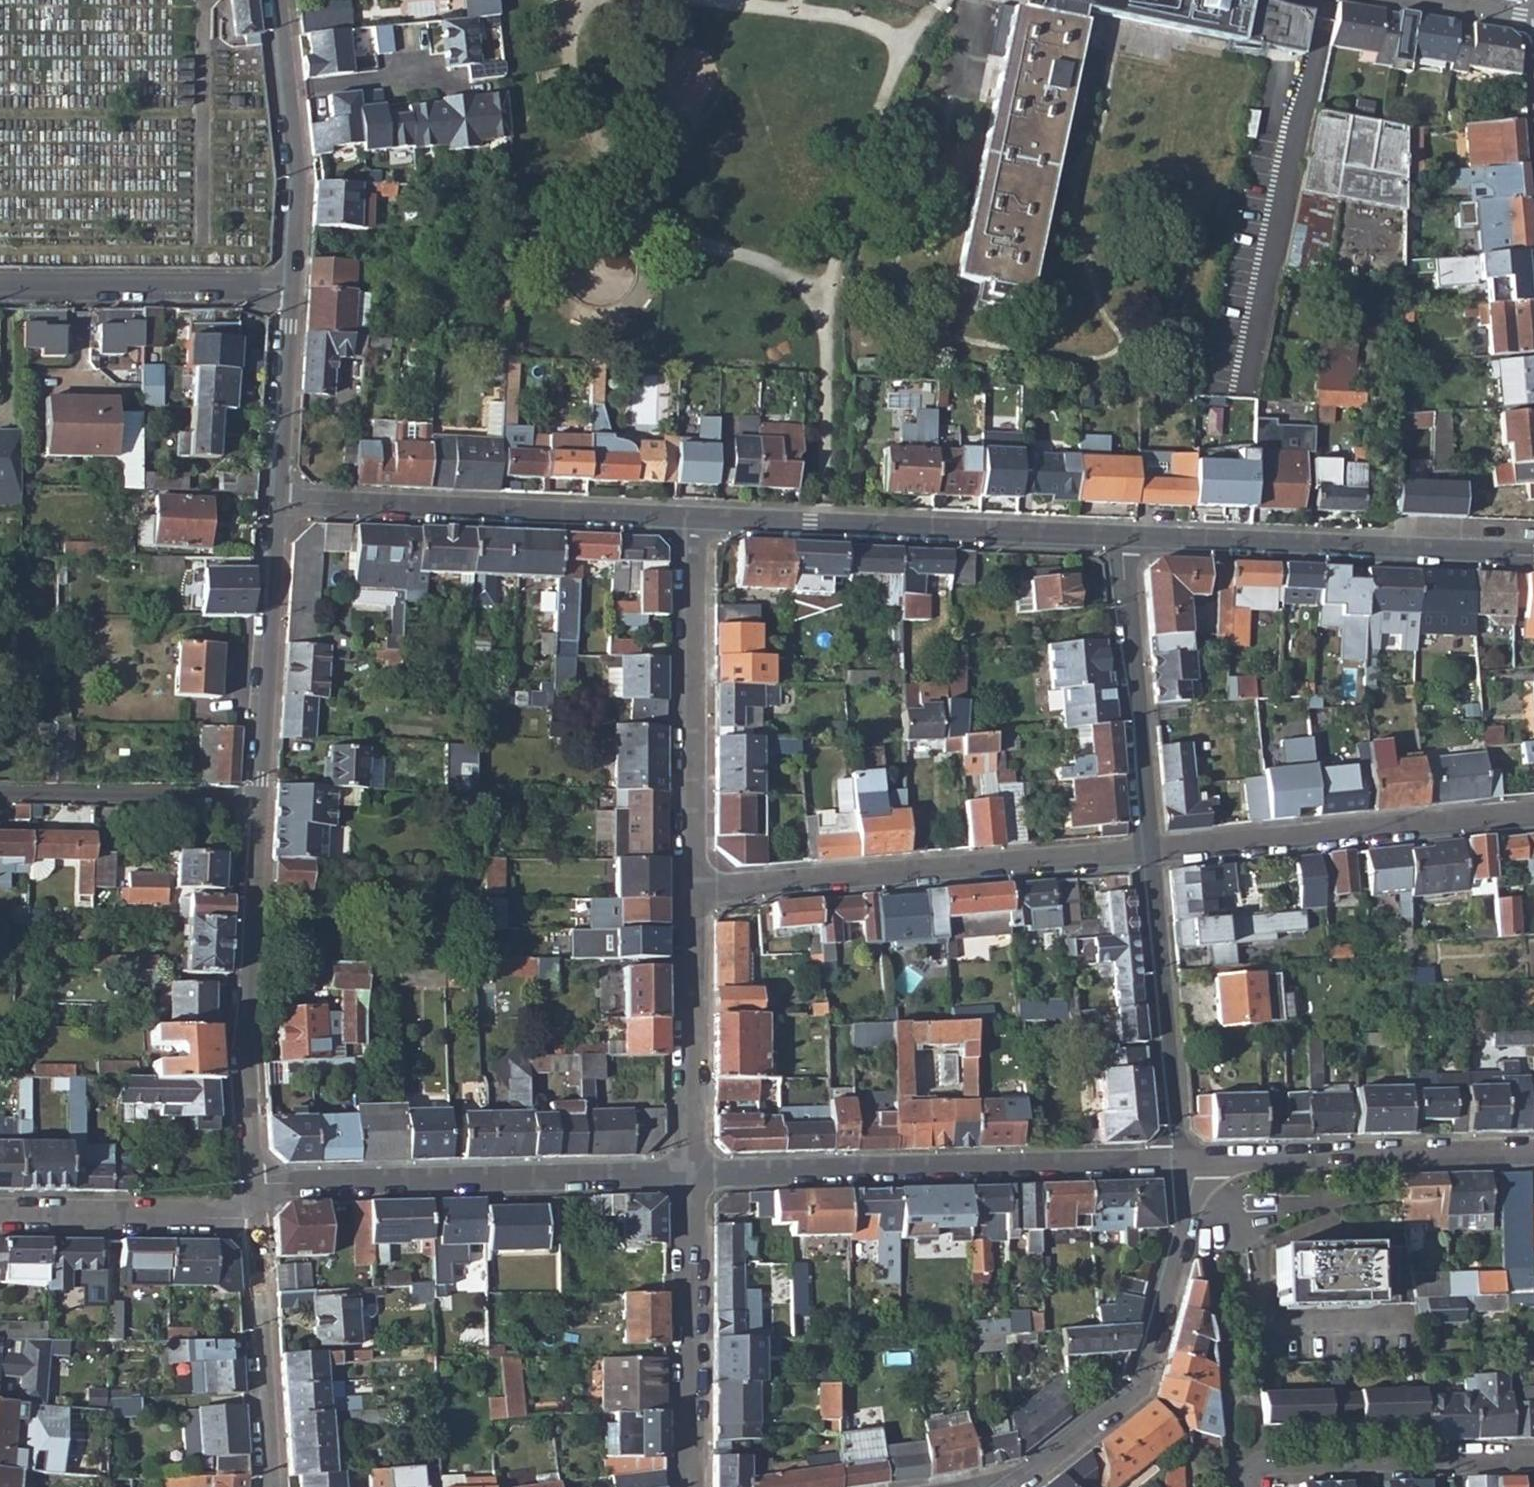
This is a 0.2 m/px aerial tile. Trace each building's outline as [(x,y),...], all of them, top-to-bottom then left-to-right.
[(232,36),(232,38),(245,37),(245,40),(253,44),(259,44),(254,0),(229,0),(232,36)] [(467,19),(471,18),(496,16),(495,0),(466,0),(467,19)] [(1069,74),(1073,57),(1080,24),(1078,24),(1081,11),(1301,56),(1309,13),(1274,5),(1263,0),(1027,0),(1026,1),(1032,2),(1030,11),(1019,9),(1018,11),(1012,10),(1003,53),(990,50),(987,66),(1000,69),(957,282),(978,287),(988,289),(986,300),(1005,304),(1018,306),(1021,295),(1024,296),(1069,74)] [(1389,62),(1396,17),(1380,14),(1381,11),(1338,4),(1329,49),(1358,54),(1356,63),(1387,68),(1389,62)] [(1408,58),(1450,64),(1456,26),(1456,23),(1412,16),(1411,19),(1396,17),(1389,62),(1407,65),(1408,58)] [(306,34),(326,32),(325,18),(296,20),(298,35),(306,34)] [(467,19),(442,21),(446,68),(467,66),(468,80),(502,77),(501,62),(475,65),(471,18),(467,19)] [(375,54),(390,53),(387,26),(372,28),(375,54)] [(1468,69),(1523,78),(1522,67),(1520,46),(1506,31),(1474,26),(1473,29),(1456,26),(1450,64),(1449,73),(1466,76),(1468,69)] [(303,78),(348,73),(344,30),(326,32),(306,34),(308,57),(300,58),(303,78)] [(230,53),(231,80),(256,78),(254,52),(230,53)] [(356,108),(381,106),(380,91),(355,93),(356,108)] [(360,144),(356,108),(355,93),(325,96),(328,120),(322,121),(322,125),(308,126),(311,156),(330,153),(330,147),(360,144)] [(509,139),(505,95),(470,98),(470,96),(456,98),(462,150),(478,148),(478,142),(509,139)] [(462,150),(456,98),(443,99),(444,103),(406,107),(407,116),(410,147),(411,149),(445,145),(446,152),(462,150)] [(1353,103),(1352,115),(1369,118),(1371,105),(1353,103)] [(410,147),(407,116),(381,118),(381,106),(356,108),(360,144),(361,153),(410,147)] [(1389,158),(1402,158),(1403,131),(1314,113),(1305,162),(1389,174),(1389,158)] [(1469,171),(1525,167),(1521,121),(1464,126),(1469,171)] [(1305,162),(1282,269),(1321,277),(1400,278),(1402,158),(1389,158),(1389,174),(1305,162)] [(1488,194),(1489,202),(1527,199),(1525,167),(1469,171),(1446,173),(1447,190),(1469,188),(1481,187),(1488,194)] [(311,227),(366,228),(366,221),(372,222),(373,195),(395,196),(396,185),(314,182),(311,227)] [(1475,203),(1489,202),(1488,194),(1481,187),(1469,188),(1470,204),(1475,203)] [(1475,203),(1478,257),(1506,255),(1505,244),(1530,242),(1527,199),(1489,202),(1475,203)] [(1434,289),(1475,286),(1475,282),(1484,282),(1485,306),(1533,303),(1533,295),(1533,277),(1524,278),(1522,254),(1506,255),(1478,257),(1432,261),(1434,289)] [(305,334),(363,337),(369,338),(369,330),(365,330),(349,329),(352,292),(354,262),(309,259),(305,334)] [(1002,319),(1005,304),(986,300),(988,289),(978,287),(973,313),(1002,319)] [(349,329),(365,330),(368,293),(352,292),(349,329)] [(1533,354),(1533,303),(1485,306),(1463,308),(1464,317),(1477,316),(1478,327),(1487,326),(1489,357),(1533,354)] [(41,355),(64,355),(65,328),(41,328),(41,309),(20,308),(19,348),(41,348),(41,355)] [(160,344),(160,309),(121,308),(120,327),(98,327),(97,355),(121,355),(121,348),(140,349),(140,344),(160,344)] [(98,308),(98,327),(120,327),(121,308),(98,308)] [(65,309),(41,309),(41,328),(65,328),(65,309)] [(192,369),(189,407),(217,409),(232,410),(237,325),(186,324),(184,368),(192,369)] [(305,334),(300,393),(328,395),(331,358),(361,359),(363,337),(305,334)] [(486,389),(501,389),(503,356),(504,345),(494,345),(489,353),(486,389)] [(500,404),(497,441),(497,452),(504,453),(503,477),(584,480),(586,430),(580,430),(580,439),(528,436),(528,429),(511,428),(516,357),(503,356),(501,389),(500,404)] [(586,430),(584,480),(630,482),(630,480),(659,481),(659,475),(674,475),(675,469),(676,443),(676,442),(638,441),(638,449),(631,448),(631,457),(628,457),(614,457),(610,441),(601,407),(602,361),(589,360),(586,430)] [(1533,406),(1533,360),(1491,363),(1491,379),(1498,378),(1500,408),(1533,406)] [(858,371),(875,373),(876,363),(858,362),(858,371)] [(140,388),(159,389),(160,367),(141,366),(140,388)] [(934,407),(945,408),(946,381),(935,381),(934,407)] [(968,394),(982,395),(983,383),(969,382),(968,394)] [(1078,431),(1090,432),(1093,390),(1081,389),(1078,431)] [(1314,392),(1313,417),(1327,417),(1327,408),(1364,409),(1364,393),(1314,392)] [(115,398),(46,396),(43,446),(114,449),(115,413),(115,398)] [(731,487),(754,488),(757,423),(758,401),(748,401),(746,432),(743,432),(742,438),(733,438),(731,487)] [(497,441),(500,404),(484,404),(482,440),(497,441)] [(189,407),(187,456),(215,458),(217,409),(189,407)] [(1505,469),(1510,468),(1510,467),(1533,465),(1533,412),(1498,415),(1500,447),(1509,446),(1509,461),(1504,461),(1505,469)] [(140,413),(115,413),(114,449),(113,457),(113,465),(123,465),(140,465),(140,413)] [(1429,430),(1430,413),(1395,415),(1395,433),(1429,430)] [(882,450),(881,493),(931,496),(933,452),(934,415),(916,414),(916,430),(902,430),(901,450),(882,450)] [(1252,451),(1250,509),(1301,511),(1303,452),(1312,452),(1313,428),(1273,426),(1274,419),(1254,419),(1253,425),(1252,451)] [(371,420),(370,443),(356,443),(354,486),(389,488),(392,424),(392,421),(371,420)] [(696,444),(676,443),(675,469),(696,470),(695,483),(714,484),(717,423),(697,422),(696,444)] [(757,423),(754,488),(792,490),(793,458),(800,452),(801,425),(757,423)] [(392,424),(389,488),(425,489),(427,438),(427,425),(392,424)] [(19,495),(18,430),(0,430),(0,495),(19,495)] [(979,434),(976,498),(1017,499),(1017,494),(1018,456),(1019,452),(1019,444),(1019,436),(979,434)] [(427,438),(425,489),(495,492),(497,452),(497,441),(482,440),(427,438)] [(614,457),(628,457),(629,448),(610,441),(614,457)] [(1032,456),(1077,457),(1077,444),(1032,442),(1032,456)] [(1019,444),(1019,452),(1026,453),(1027,445),(1019,444)] [(114,449),(43,446),(43,454),(113,457),(114,449)] [(1189,507),(1250,509),(1252,451),(1232,451),(1208,455),(1191,454),(1191,457),(1189,507)] [(1314,488),(1313,512),(1359,514),(1362,451),(1352,451),(1351,469),(1343,469),(1342,490),(1335,489),(1335,464),(1311,463),(1309,488),(1314,488)] [(933,452),(931,496),(972,497),(973,473),(968,473),(969,453),(933,452)] [(1018,456),(1017,494),(1051,495),(1051,501),(1075,502),(1077,457),(1032,456),(1018,456)] [(1146,467),(1144,505),(1189,507),(1191,457),(1168,456),(1168,465),(1146,465),(1146,467)] [(1077,457),(1075,502),(1115,503),(1116,482),(1124,482),(1125,459),(1077,457)] [(140,465),(123,465),(123,488),(140,488),(140,474),(140,465)] [(1533,484),(1533,465),(1510,467),(1510,468),(1511,486),(1526,485),(1533,484)] [(1144,505),(1146,467),(1136,466),(1134,504),(1144,505)] [(1493,488),(1511,486),(1510,468),(1505,469),(1492,470),(1493,488)] [(674,475),(674,482),(695,483),(696,470),(675,469),(674,475)] [(257,474),(218,472),(218,491),(256,492),(257,474)] [(848,472),(847,492),(856,492),(857,472),(848,472)] [(187,476),(140,474),(140,488),(187,490),(187,476)] [(1123,504),(1124,482),(1116,482),(1115,503),(1123,504)] [(1394,483),(1393,515),(1460,518),(1461,486),(1394,483)] [(206,499),(154,497),(154,549),(206,550),(206,499)] [(292,543),(285,644),(338,648),(339,635),(316,634),(322,549),(346,553),(350,527),(314,525),(292,543)] [(408,529),(358,527),(354,588),(392,590),(390,638),(385,638),(384,651),(400,653),(403,601),(408,529)] [(471,575),(472,533),(408,529),(403,601),(424,602),(426,574),(459,575),(471,575)] [(517,578),(517,534),(472,533),(471,575),(471,604),(493,605),(494,577),(517,578)] [(554,629),(555,536),(517,534),(517,578),(544,579),(544,589),(541,589),(541,655),(552,654),(554,629)] [(609,562),(610,538),(555,536),(554,629),(565,629),(568,577),(576,577),(577,561),(609,562)] [(653,540),(610,538),(609,562),(608,596),(621,596),(622,584),(635,584),(635,573),(636,562),(662,562),(662,549),(653,540)] [(138,544),(83,542),(82,557),(95,557),(138,558),(138,544)] [(725,542),(725,557),(735,558),(734,588),(777,590),(778,654),(786,655),(786,598),(786,545),(725,542)] [(0,545),(0,557),(19,557),(19,545),(0,545)] [(837,548),(786,545),(786,598),(819,599),(819,579),(836,579),(837,548)] [(898,551),(847,548),(846,584),(872,585),(874,605),(898,605),(898,551)] [(948,552),(898,551),(898,605),(898,620),(924,621),(924,610),(920,609),(921,576),(947,577),(948,552)] [(968,553),(948,552),(947,577),(947,586),(967,587),(968,553)] [(82,557),(56,557),(56,569),(95,569),(95,557),(82,557)] [(1155,561),(1142,572),(1149,639),(1187,635),(1183,596),(1201,595),(1203,568),(1212,569),(1213,562),(1155,561)] [(1232,564),(1219,563),(1215,636),(1228,636),(1232,564)] [(1275,566),(1232,564),(1228,636),(1228,645),(1228,646),(1241,647),(1241,630),(1247,630),(1248,611),(1273,612),(1275,566)] [(1317,568),(1282,566),(1281,589),(1316,590),(1317,568)] [(1367,570),(1317,568),(1316,590),(1314,615),(1330,616),(1330,603),(1327,602),(1327,592),(1365,593),(1367,570)] [(251,570),(203,569),(202,609),(203,616),(248,617),(251,570)] [(1418,571),(1367,570),(1365,593),(1361,648),(1382,648),(1383,613),(1407,613),(1407,645),(1414,645),(1416,604),(1418,571)] [(1056,571),(1018,574),(1019,584),(1028,584),(1031,614),(1072,609),(1070,580),(1058,581),(1056,571)] [(1468,573),(1418,571),(1416,604),(1432,605),(1430,635),(1453,636),(1453,633),(1472,634),(1468,573)] [(635,573),(635,584),(635,615),(622,614),(607,613),(606,624),(636,626),(636,620),(646,621),(646,616),(663,616),(663,574),(635,573)] [(1510,575),(1471,573),(1474,616),(1486,616),(1494,625),(1511,626),(1511,606),(1510,575)] [(1510,575),(1511,606),(1523,607),(1522,634),(1533,635),(1533,576),(1510,575)] [(712,687),(770,686),(786,685),(786,660),(752,659),(752,645),(756,644),(756,606),(742,606),(742,598),(712,592),(712,687)] [(607,613),(622,614),(622,606),(607,606),(607,613)] [(1187,635),(1149,639),(1152,674),(1155,673),(1157,686),(1152,686),(1155,706),(1187,704),(1186,684),(1194,683),(1191,653),(1188,653),(1187,635)] [(581,659),(605,659),(605,643),(606,636),(579,637),(579,659),(581,659)] [(1228,636),(1215,636),(1214,644),(1228,645),(1228,636)] [(1089,728),(1115,725),(1112,686),(1106,686),(1102,641),(1046,647),(1051,692),(1058,691),(1062,730),(1089,728)] [(605,659),(663,658),(663,643),(605,643),(605,659)] [(218,647),(175,644),(172,696),(216,699),(218,647)] [(280,719),(313,721),(315,698),(324,698),(327,654),(332,654),(333,659),(346,659),(346,649),(338,648),(285,644),(280,719)] [(947,683),(966,683),(966,651),(948,650),(947,683)] [(629,720),(663,721),(663,658),(605,659),(581,659),(581,668),(591,669),(591,696),(629,698),(629,720)] [(572,659),(553,659),(552,690),(572,691),(572,659)] [(843,661),(842,685),(874,685),(873,661),(843,661)] [(917,685),(943,685),(943,673),(918,673),(917,685)] [(1227,679),(1226,701),(1254,700),(1253,678),(1227,679)] [(1304,684),(1276,683),(1277,696),(1303,696),(1311,696),(1311,689),(1303,689),(1304,684)] [(917,685),(898,685),(901,740),(941,739),(942,705),(943,685),(917,685)] [(770,686),(712,687),(713,730),(736,730),(738,710),(755,710),(757,707),(770,707),(770,686)] [(961,705),(942,705),(941,739),(941,741),(956,740),(960,739),(961,705)] [(280,734),(313,736),(313,721),(280,719),(280,734)] [(72,724),(55,724),(54,783),(72,784),(72,724)] [(1070,781),(1119,776),(1115,725),(1089,728),(1091,759),(1070,761),(1070,769),(1056,771),(1057,781),(1070,781)] [(613,791),(663,795),(663,728),(614,726),(613,791)] [(201,775),(193,775),(193,786),(236,787),(240,728),(200,727),(200,746),(203,747),(216,747),(215,776),(201,775)] [(1481,748),(1501,746),(1499,729),(1479,730),(1481,748)] [(991,737),(993,772),(995,787),(1014,784),(1012,770),(1003,771),(1003,751),(1017,750),(1016,735),(991,737)] [(960,739),(956,740),(958,750),(960,774),(980,773),(993,772),(991,737),(960,739)] [(713,740),(713,795),(761,796),(760,754),(796,754),(796,739),(713,740)] [(956,740),(941,741),(943,751),(958,750),(956,740)] [(1262,779),(1267,821),(1293,819),(1293,812),(1316,809),(1311,767),(1308,740),(1279,743),(1283,771),(1262,774),(1262,779)] [(1366,745),(1367,765),(1388,764),(1386,743),(1366,745)] [(475,793),(476,746),(447,744),(445,791),(475,793)] [(1485,800),(1499,798),(1497,771),(1509,770),(1507,745),(1501,746),(1481,748),(1481,755),(1485,800)] [(216,747),(203,747),(201,775),(215,776),(216,747)] [(1159,749),(1166,832),(1193,829),(1204,828),(1202,811),(1202,807),(1192,807),(1191,797),(1187,747),(1159,749)] [(321,787),(335,787),(366,788),(367,749),(331,749),(331,770),(321,770),(321,787)] [(1423,805),(1485,800),(1481,755),(1419,761),(1423,805)] [(1372,810),(1423,805),(1419,761),(1388,764),(1367,765),(1372,810)] [(1317,817),(1363,811),(1356,762),(1311,767),(1316,809),(1317,817)] [(856,858),(906,854),(904,810),(890,811),(884,811),(882,790),(879,791),(878,771),(849,772),(850,790),(856,858)] [(980,773),(983,801),(996,800),(995,787),(993,772),(980,773)] [(889,789),(890,811),(904,810),(902,774),(892,774),(892,789),(889,789)] [(1098,837),(1123,835),(1119,776),(1070,781),(1072,802),(1067,802),(1069,829),(1083,828),(1097,828),(1098,837)] [(1249,823),(1267,821),(1262,779),(1244,781),(1249,823)] [(1014,784),(995,787),(996,800),(1001,846),(1022,844),(1018,799),(1026,798),(1025,784),(1014,784)] [(321,787),(276,785),(272,860),(275,860),(308,862),(324,863),(325,825),(334,826),(335,787),(321,787)] [(505,792),(489,790),(488,806),(505,808),(505,792)] [(813,861),(856,858),(850,790),(832,791),(833,815),(828,817),(828,826),(810,829),(813,861)] [(626,860),(663,860),(663,795),(626,796),(626,860)] [(761,796),(713,795),(714,849),(736,867),(762,865),(761,796)] [(1192,807),(1202,807),(1201,796),(1191,797),(1192,807)] [(967,848),(1001,846),(996,800),(983,801),(963,802),(967,848)] [(28,805),(16,805),(16,820),(27,820),(28,805)] [(904,810),(906,854),(923,852),(920,808),(904,810)] [(1202,811),(1204,828),(1218,826),(1217,809),(1202,811)] [(813,861),(810,829),(803,829),(806,862),(813,861)] [(1495,839),(1497,862),(1533,859),(1533,835),(1529,835),(1528,833),(1521,834),(1522,836),(1495,839)] [(0,834),(0,859),(26,860),(27,835),(0,834)] [(44,835),(27,835),(26,860),(50,860),(78,861),(78,896),(91,896),(91,888),(92,852),(92,836),(54,835),(44,835)] [(1462,842),(1466,885),(1493,882),(1488,839),(1462,842)] [(1406,854),(1407,897),(1461,893),(1456,843),(1432,845),(1432,851),(1406,854)] [(1406,848),(1361,853),(1370,897),(1384,895),(1387,912),(1407,909),(1407,897),(1406,854),(1406,848)] [(112,853),(92,852),(91,888),(112,888),(112,853)] [(1352,854),(1319,857),(1322,886),(1323,896),(1357,893),(1352,854)] [(221,857),(176,855),(175,890),(220,892),(221,857)] [(1319,857),(1300,858),(1302,888),(1322,886),(1319,857)] [(0,859),(0,866),(19,866),(18,868),(26,868),(26,860),(0,859)] [(50,860),(26,860),(26,868),(26,882),(35,881),(45,877),(50,860)] [(308,862),(275,860),(274,889),(307,890),(308,862)] [(502,861),(482,860),(482,899),(497,899),(497,894),(502,894),(502,861)] [(616,898),(663,899),(663,860),(626,860),(615,860),(616,898)] [(1169,872),(1173,924),(1218,919),(1216,898),(1234,897),(1231,866),(1210,868),(1169,872)] [(165,874),(127,873),(127,889),(165,890),(165,874)] [(1129,884),(1129,875),(1104,877),(1105,886),(1129,884)] [(1073,880),(1057,881),(1060,928),(1061,942),(1134,935),(1130,892),(1106,894),(1108,928),(1078,931),(1073,880)] [(1057,881),(1006,885),(1009,931),(1060,928),(1057,881)] [(1006,885),(941,890),(944,918),(991,914),(993,940),(1003,939),(1004,944),(1010,944),(1009,931),(1006,885)] [(165,890),(127,889),(127,903),(164,904),(164,894),(170,895),(170,890),(165,890)] [(941,890),(888,895),(889,899),(874,900),(876,920),(878,944),(893,943),(893,948),(894,948),(946,944),(944,918),(941,890)] [(229,899),(189,896),(188,919),(227,921),(229,899)] [(874,896),(816,901),(818,925),(819,934),(821,955),(821,960),(834,959),(833,944),(837,943),(837,941),(844,940),(843,933),(837,933),(836,923),(843,922),(860,921),(876,920),(874,900),(874,896)] [(1216,898),(1218,919),(1241,916),(1240,896),(1234,897),(1216,898)] [(602,931),(663,931),(663,899),(616,898),(601,898),(602,931)] [(497,899),(482,899),(481,931),(494,930),(494,911),(499,911),(499,899),(497,899)] [(1495,900),(1498,929),(1499,938),(1521,936),(1527,935),(1525,925),(1516,925),(1513,899),(1495,900)] [(816,901),(772,904),(774,928),(818,925),(816,901)] [(1176,951),(1206,948),(1209,947),(1211,969),(1235,967),(1233,945),(1269,941),(1268,933),(1304,929),(1302,910),(1241,916),(1218,919),(1173,924),(1176,951)] [(188,919),(184,973),(224,976),(227,921),(188,919)] [(878,954),(878,944),(876,920),(860,921),(863,955),(878,954)] [(714,1016),(762,1016),(764,1016),(764,1009),(757,1009),(758,989),(744,989),(744,953),(742,953),(742,923),(713,923),(714,1016)] [(775,937),(807,935),(819,934),(818,925),(774,928),(775,937)] [(1498,929),(1471,931),(1472,939),(1499,938),(1498,929)] [(821,955),(819,934),(807,935),(809,956),(815,956),(821,955)] [(1138,979),(1134,935),(1061,942),(1062,956),(1070,956),(1071,965),(1109,961),(1111,980),(1138,979)] [(1527,935),(1521,936),(1521,948),(1533,948),(1533,935),(1527,935)] [(511,946),(511,959),(535,959),(553,959),(553,951),(536,951),(535,946),(511,946)] [(494,959),(475,959),(475,975),(536,975),(535,959),(511,959),(494,959)] [(835,981),(834,959),(821,960),(821,968),(823,982),(835,981)] [(366,1058),(366,965),(332,963),(329,988),(341,988),(340,1013),(322,1014),(322,1008),(277,1011),(278,1062),(354,1059),(366,1058)] [(1217,1027),(1279,1021),(1274,973),(1258,975),(1257,965),(1249,966),(1235,967),(1211,969),(1217,1027)] [(615,1019),(664,1019),(663,967),(622,968),(622,1011),(615,1011),(615,1019)] [(1517,972),(1517,982),(1533,982),(1533,971),(1517,972)] [(1140,1007),(1138,979),(1111,980),(1115,1010),(1140,1007)] [(213,985),(169,985),(170,1030),(212,1032),(213,985)] [(1065,1013),(1076,1012),(1073,988),(1064,988),(1065,1013)] [(811,1016),(826,1014),(824,998),(817,998),(817,1004),(811,1004),(811,1016)] [(991,1007),(951,1006),(952,1023),(970,1022),(991,1022),(991,1007)] [(1140,1007),(1115,1010),(1118,1045),(1143,1043),(1140,1007)] [(1076,1012),(1065,1013),(1067,1029),(1077,1028),(1076,1012)] [(714,1016),(713,1080),(762,1079),(762,1016),(714,1016)] [(623,1057),(664,1057),(664,1019),(615,1019),(615,1026),(622,1027),(623,1057)] [(890,1043),(891,1099),(891,1111),(892,1151),(974,1149),(972,1078),(970,1022),(952,1023),(890,1024),(890,1043)] [(890,1043),(890,1024),(882,1024),(851,1025),(852,1058),(858,1058),(858,1044),(890,1043)] [(48,1027),(12,1027),(10,1077),(15,1077),(27,1077),(39,1078),(68,1078),(72,1078),(72,1066),(22,1065),(22,1036),(47,1036),(48,1027)] [(170,1030),(152,1030),(153,1044),(160,1045),(175,1045),(180,1049),(180,1058),(173,1064),(153,1064),(153,1080),(214,1081),(212,1032),(170,1030)] [(1533,1043),(1533,1031),(1497,1032),(1498,1044),(1533,1043)] [(528,1059),(535,1059),(535,1058),(535,1032),(522,1032),(522,1059),(528,1059)] [(1498,1044),(1497,1032),(1462,1032),(1462,1039),(1463,1047),(1498,1046),(1498,1044)] [(1402,1045),(1401,1033),(1353,1035),(1353,1045),(1402,1045)] [(1151,1133),(1143,1049),(1113,1052),(1112,1048),(1089,1050),(1090,1057),(1098,1057),(1102,1114),(1096,1114),(1096,1146),(1118,1146),(1140,1145),(1151,1133)] [(1307,1088),(1308,1135),(1347,1135),(1346,1095),(1318,1095),(1316,1048),(1306,1048),(1307,1088)] [(936,1080),(952,1079),(951,1052),(935,1052),(936,1080)] [(529,1116),(530,1157),(581,1156),(578,1057),(535,1058),(535,1059),(528,1059),(528,1071),(566,1071),(568,1104),(548,1105),(548,1116),(529,1116)] [(578,1057),(581,1156),(613,1156),(643,1155),(664,1134),(664,1110),(594,1112),(593,1080),(602,1080),(602,1064),(606,1064),(606,1057),(578,1057)] [(354,1075),(354,1059),(278,1062),(264,1063),(265,1077),(354,1075)] [(1499,1087),(1501,1132),(1527,1132),(1525,1076),(1515,1076),(1515,1059),(1498,1060),(1499,1087)] [(136,1064),(96,1063),(95,1079),(115,1079),(136,1080),(136,1064)] [(27,1077),(15,1077),(17,1112),(17,1133),(18,1136),(32,1136),(32,1121),(29,1121),(27,1077)] [(1259,1096),(1260,1141),(1307,1140),(1308,1135),(1307,1088),(1284,1089),(1284,1109),(1272,1109),(1270,1094),(1267,1093),(1266,1077),(1258,1078),(1259,1096)] [(68,1078),(39,1078),(39,1085),(48,1085),(48,1090),(68,1090),(68,1078)] [(72,1078),(68,1078),(68,1090),(70,1143),(71,1191),(115,1191),(115,1164),(115,1144),(85,1143),(84,1095),(81,1095),(81,1085),(94,1086),(94,1079),(72,1078)] [(1010,1148),(1016,1148),(1016,1117),(1025,1117),(1023,1090),(1016,1090),(982,1091),(981,1078),(972,1078),(974,1149),(983,1149),(1010,1148)] [(136,1080),(115,1079),(115,1125),(128,1125),(129,1106),(157,1107),(157,1117),(216,1116),(214,1081),(153,1080),(136,1080)] [(463,1116),(463,1159),(530,1157),(529,1116),(528,1079),(507,1080),(509,1115),(463,1116)] [(762,1079),(713,1080),(713,1102),(751,1101),(751,1108),(756,1107),(756,1101),(779,1101),(778,1096),(778,1079),(762,1079)] [(1405,1092),(1407,1134),(1416,1121),(1449,1120),(1464,1133),(1463,1088),(1463,1085),(1446,1085),(1446,1082),(1418,1082),(1418,1091),(1405,1092)] [(830,1152),(853,1151),(852,1100),(852,1083),(829,1083),(829,1111),(830,1152)] [(1463,1088),(1464,1133),(1501,1132),(1499,1087),(1463,1088)] [(1354,1090),(1355,1135),(1407,1134),(1405,1092),(1405,1089),(1354,1090)] [(779,1101),(779,1112),(819,1111),(819,1095),(778,1096),(779,1101)] [(1190,1117),(1191,1131),(1204,1143),(1260,1141),(1259,1096),(1196,1098),(1197,1117),(1190,1117)] [(853,1151),(892,1151),(891,1111),(865,1111),(864,1099),(852,1100),(853,1151)] [(891,1099),(864,1099),(865,1111),(891,1111),(891,1099)] [(355,1116),(356,1162),(405,1160),(404,1111),(404,1106),(355,1107),(355,1116)] [(404,1111),(405,1160),(448,1159),(447,1110),(404,1111)] [(780,1153),(830,1152),(829,1111),(819,1111),(779,1112),(779,1117),(780,1153)] [(17,1112),(5,1113),(7,1134),(17,1133),(17,1112)] [(355,1116),(266,1118),(268,1149),(282,1163),(356,1162),(355,1116)] [(779,1117),(713,1118),(713,1144),(723,1154),(731,1154),(769,1153),(780,1153),(779,1117)] [(1016,1117),(1016,1148),(1025,1148),(1025,1117),(1016,1117)] [(19,1190),(18,1143),(0,1143),(0,1190),(19,1190)] [(70,1143),(18,1143),(19,1190),(71,1191),(70,1143)] [(127,1165),(115,1164),(115,1191),(127,1191),(127,1165)] [(1529,1252),(1533,1252),(1533,1173),(1525,1174),(1527,1207),(1529,1252)] [(1442,1175),(1389,1178),(1402,1222),(1425,1222),(1426,1230),(1443,1229),(1442,1175)] [(1462,1175),(1442,1175),(1443,1229),(1443,1235),(1451,1235),(1451,1230),(1464,1228),(1463,1216),(1462,1175)] [(1487,1175),(1462,1175),(1463,1216),(1488,1215),(1487,1175)] [(1132,1229),(1130,1184),(1085,1186),(1087,1210),(1088,1210),(1089,1228),(1089,1231),(1124,1231),(1124,1229),(1132,1229)] [(1159,1228),(1154,1184),(1130,1184),(1132,1229),(1124,1229),(1124,1231),(1124,1246),(1136,1246),(1135,1229),(1159,1228)] [(1087,1210),(1085,1186),(1037,1187),(1039,1229),(1089,1228),(1088,1210),(1087,1210)] [(1039,1229),(1037,1187),(1002,1188),(1002,1215),(1003,1237),(1009,1237),(1009,1232),(1023,1232),(1024,1254),(1026,1254),(1028,1283),(1039,1282),(1039,1229)] [(1002,1215),(1002,1188),(966,1189),(967,1231),(979,1231),(979,1215),(1002,1215)] [(967,1231),(966,1189),(894,1190),(895,1234),(967,1231)] [(895,1234),(894,1190),(844,1192),(845,1237),(845,1244),(874,1243),(876,1283),(896,1282),(895,1234)] [(845,1237),(844,1192),(799,1193),(801,1238),(845,1237)] [(789,1238),(788,1193),(774,1193),(774,1217),(778,1218),(779,1238),(789,1238)] [(714,1214),(752,1214),(753,1194),(723,1195),(713,1204),(714,1214)] [(623,1244),(664,1242),(663,1206),(648,1196),(616,1197),(585,1198),(586,1214),(596,1213),(596,1218),(622,1217),(623,1244)] [(482,1245),(481,1211),(481,1200),(435,1201),(436,1246),(482,1245)] [(429,1253),(427,1201),(367,1203),(370,1266),(370,1272),(379,1272),(382,1270),(384,1268),(382,1247),(398,1245),(402,1244),(402,1242),(418,1241),(419,1258),(429,1258),(429,1253)] [(370,1266),(367,1203),(351,1204),(355,1267),(370,1266)] [(276,1257),(324,1257),(321,1204),(302,1204),(285,1204),(275,1219),(276,1257)] [(1503,1273),(1503,1295),(1504,1304),(1532,1303),(1529,1252),(1527,1207),(1500,1208),(1503,1273)] [(541,1256),(539,1210),(481,1211),(482,1245),(482,1257),(541,1256)] [(741,1224),(714,1224),(714,1266),(741,1266),(741,1224)] [(47,1284),(47,1271),(48,1241),(0,1240),(0,1283),(47,1284)] [(99,1241),(48,1241),(47,1271),(98,1272),(99,1241)] [(169,1242),(120,1241),(120,1287),(169,1287),(169,1286),(169,1242)] [(976,1241),(967,1242),(969,1272),(977,1272),(976,1241)] [(222,1243),(169,1242),(169,1286),(210,1286),(223,1294),(238,1294),(235,1253),(222,1243)] [(1406,1245),(1276,1247),(1277,1306),(1415,1303),(1414,1297),(1411,1274),(1406,1245)] [(429,1272),(430,1285),(431,1305),(431,1313),(443,1312),(441,1259),(436,1258),(436,1253),(429,1253),(429,1258),(429,1272)] [(780,1267),(790,1267),(790,1255),(779,1255),(780,1267)] [(309,1264),(276,1265),(278,1292),(308,1291),(311,1291),(309,1264)] [(1168,1355),(1210,1367),(1209,1336),(1193,1264),(1168,1355)] [(741,1266),(714,1266),(714,1313),(741,1313),(741,1266)] [(772,1338),(791,1339),(791,1326),(790,1267),(780,1267),(772,1266),(772,1338)] [(1474,1296),(1483,1296),(1503,1295),(1503,1273),(1480,1274),(1480,1269),(1473,1269),(1474,1296)] [(407,1286),(430,1285),(429,1272),(393,1273),(389,1275),(386,1277),(386,1287),(407,1286)] [(1115,1293),(1140,1299),(1145,1281),(1118,1274),(1115,1293)] [(1411,1274),(1414,1297),(1445,1296),(1444,1274),(1411,1274)] [(431,1305),(430,1285),(407,1286),(408,1305),(431,1305)] [(308,1291),(278,1292),(279,1308),(312,1307),(315,1345),(359,1344),(357,1294),(308,1296),(308,1291)] [(622,1344),(663,1345),(664,1295),(621,1295),(622,1344)] [(1445,1296),(1414,1297),(1415,1303),(1417,1314),(1468,1313),(1468,1311),(1468,1296),(1445,1296)] [(1474,1296),(1468,1296),(1468,1311),(1484,1311),(1483,1296),(1474,1296)] [(108,1301),(107,1304),(107,1341),(124,1341),(123,1302),(108,1301)] [(238,1304),(213,1305),(214,1337),(240,1335),(238,1304)] [(1098,1330),(1133,1328),(1138,1307),(1097,1311),(1097,1316),(1098,1330)] [(1029,1314),(1030,1335),(1041,1334),(1040,1314),(1029,1314)] [(1060,1319),(1060,1333),(1098,1330),(1097,1316),(1060,1319)] [(1005,1321),(1005,1336),(1024,1335),(1024,1329),(1019,1329),(1018,1320),(1005,1321)] [(0,1340),(0,1341),(23,1341),(46,1341),(47,1334),(47,1325),(1,1324),(1,1327),(0,1340)] [(992,1325),(969,1326),(970,1339),(992,1337),(992,1325)] [(791,1339),(837,1341),(836,1328),(791,1326),(791,1339)] [(1106,1375),(1097,1382),(1103,1390),(1120,1376),(1133,1328),(1098,1330),(1060,1333),(1063,1359),(1109,1355),(1110,1363),(1106,1375)] [(194,1329),(168,1329),(167,1341),(194,1341),(194,1329)] [(992,1337),(970,1339),(962,1340),(963,1353),(1005,1351),(1005,1336),(992,1337)] [(762,1338),(714,1337),(715,1384),(761,1384),(762,1338)] [(20,1378),(18,1404),(42,1406),(47,1357),(67,1358),(68,1341),(53,1341),(46,1341),(23,1341),(22,1356),(0,1355),(0,1376),(20,1378)] [(22,1356),(23,1341),(0,1341),(0,1355),(22,1356)] [(166,1341),(154,1341),(155,1358),(167,1358),(166,1341)] [(167,1341),(166,1341),(167,1358),(167,1362),(193,1362),(200,1361),(202,1395),(243,1392),(241,1349),(215,1351),(214,1341),(194,1341),(167,1341)] [(359,1351),(281,1353),(283,1386),(324,1383),(324,1365),(340,1364),(340,1362),(360,1361),(359,1351)] [(1210,1367),(1168,1355),(1156,1400),(1186,1427),(1191,1426),(1217,1436),(1210,1367)] [(630,1415),(655,1415),(656,1394),(663,1394),(663,1359),(599,1359),(600,1416),(630,1415)] [(515,1360),(497,1360),(503,1419),(546,1417),(544,1409),(519,1409),(515,1360)] [(200,1361),(193,1362),(194,1395),(202,1395),(200,1361)] [(1508,1438),(1508,1404),(1506,1373),(1470,1375),(1470,1380),(1472,1439),(1508,1438)] [(1012,1434),(1014,1459),(1067,1418),(1064,1380),(1031,1393),(1035,1406),(1011,1414),(1011,1421),(1012,1434)] [(1423,1440),(1472,1439),(1470,1380),(1462,1380),(1461,1395),(1424,1397),(1424,1417),(1423,1440)] [(324,1383),(283,1386),(285,1415),(326,1413),(326,1399),(337,1398),(338,1412),(341,1412),(360,1410),(358,1397),(342,1397),(341,1382),(324,1383)] [(761,1384),(715,1384),(715,1441),(764,1441),(763,1414),(769,1413),(774,1401),(773,1384),(761,1384)] [(838,1384),(818,1384),(820,1421),(825,1421),(826,1433),(839,1433),(838,1384)] [(1424,1417),(1424,1397),(1423,1386),(1358,1389),(1358,1392),(1344,1392),(1346,1418),(1361,1417),(1361,1420),(1424,1417)] [(1346,1418),(1344,1392),(1328,1393),(1327,1390),(1262,1394),(1266,1425),(1330,1422),(1330,1419),(1346,1418)] [(1533,1404),(1533,1391),(1519,1391),(1520,1404),(1533,1404)] [(1010,1401),(1011,1414),(1035,1406),(1031,1393),(1010,1401)] [(110,1397),(110,1416),(142,1416),(142,1398),(110,1397)] [(107,1398),(92,1398),(92,1411),(106,1412),(107,1398)] [(326,1399),(326,1413),(329,1412),(338,1412),(337,1398),(326,1399)] [(1104,1486),(1114,1486),(1140,1467),(1146,1462),(1180,1436),(1152,1400),(1098,1444),(1099,1453),(1104,1486)] [(6,1472),(13,1472),(18,1404),(0,1403),(0,1471),(6,1472)] [(1520,1404),(1508,1404),(1508,1438),(1533,1438),(1533,1404),(1520,1404)] [(244,1406),(200,1408),(204,1456),(214,1456),(247,1454),(244,1406)] [(200,1408),(190,1409),(193,1473),(215,1472),(214,1456),(204,1456),(200,1408)] [(360,1410),(341,1412),(342,1420),(368,1419),(368,1410),(360,1410)] [(326,1413),(285,1415),(288,1477),(297,1477),(340,1474),(366,1472),(377,1471),(376,1461),(365,1462),(364,1460),(332,1462),(330,1425),(329,1412),(326,1413)] [(338,1412),(329,1412),(330,1425),(336,1426),(342,1420),(341,1412),(338,1412)] [(620,1477),(662,1471),(663,1414),(655,1415),(630,1415),(630,1456),(620,1457),(620,1477)] [(1012,1434),(1011,1421),(990,1426),(992,1438),(1012,1434)] [(922,1443),(926,1477),(976,1467),(967,1431),(966,1426),(922,1436),(922,1443)] [(967,1431),(976,1467),(1014,1459),(1012,1434),(992,1438),(990,1426),(967,1431)] [(839,1486),(857,1486),(884,1483),(884,1479),(890,1478),(891,1482),(926,1477),(922,1443),(879,1450),(876,1430),(839,1436),(839,1454),(839,1486)] [(1043,1486),(1093,1486),(1089,1455),(1088,1451),(1043,1486)] [(1089,1455),(1093,1486),(1104,1486),(1099,1453),(1089,1455)] [(247,1454),(214,1456),(215,1472),(215,1476),(248,1476),(247,1454)] [(746,1486),(839,1486),(839,1454),(804,1460),(804,1462),(772,1466),(774,1479),(759,1479),(758,1457),(746,1456),(746,1486)] [(395,1469),(437,1466),(436,1455),(394,1458),(395,1469)] [(713,1456),(714,1486),(746,1486),(746,1456),(713,1456)] [(1180,1461),(1164,1476),(1163,1486),(1181,1486),(1180,1461)] [(1146,1462),(1140,1467),(1143,1472),(1150,1468),(1146,1462)] [(366,1472),(367,1486),(437,1486),(437,1466),(395,1469),(377,1471),(366,1472)] [(533,1472),(535,1483),(556,1481),(555,1470),(533,1472)] [(662,1471),(620,1477),(616,1477),(617,1486),(662,1486),(662,1471)] [(297,1477),(298,1486),(341,1486),(340,1474),(297,1477)] [(492,1475),(462,1477),(463,1486),(493,1486),(492,1475)] [(185,1477),(186,1486),(246,1486),(248,1476),(215,1476),(185,1477)] [(1494,1479),(1494,1486),(1518,1486),(1518,1478),(1494,1479)] [(127,1479),(127,1486),(141,1486),(142,1479),(127,1479)] [(1494,1479),(1464,1480),(1465,1486),(1494,1486),(1494,1479)]
